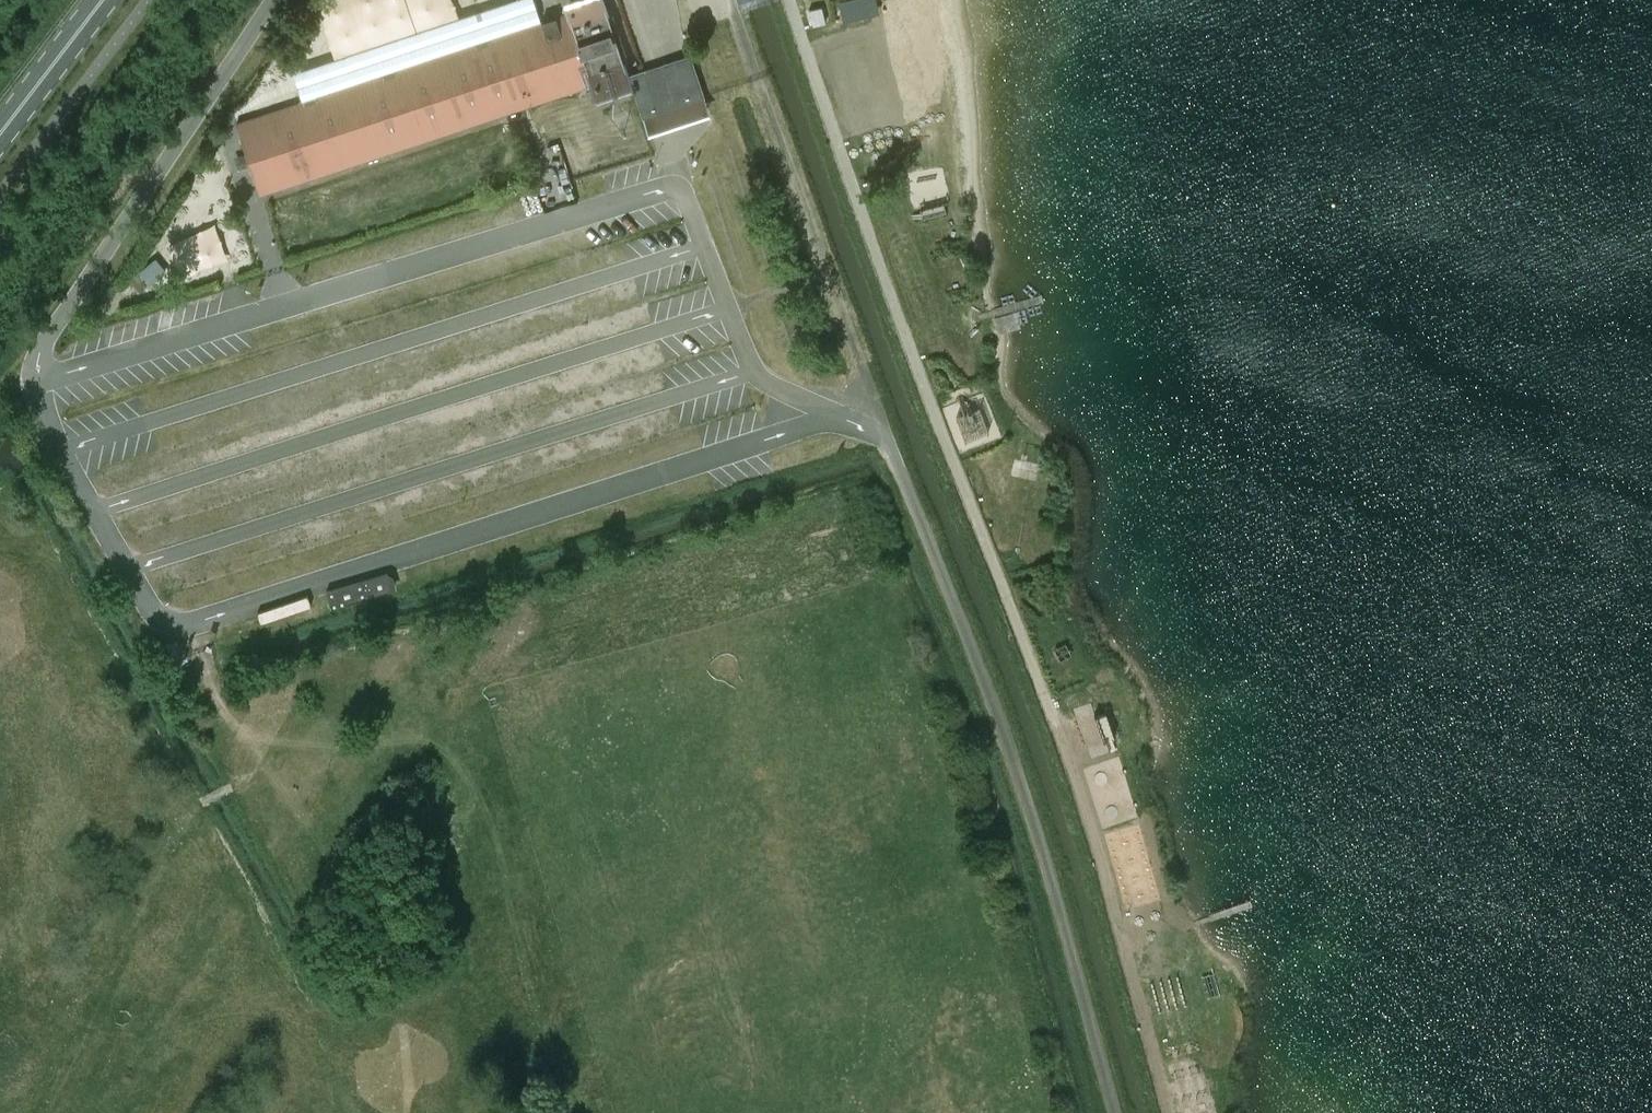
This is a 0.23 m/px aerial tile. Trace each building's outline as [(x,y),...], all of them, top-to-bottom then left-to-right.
[(237,124),(260,196),(593,85),(594,89),(629,77),(629,75),(604,0),(598,0),(568,10),(569,13),(237,124)] [(414,31),(448,22),(446,15),(462,11),(459,0),(406,0),(414,31)] [(845,17),(878,9),(876,0),(841,0),(845,17)] [(691,54),(662,64),(676,106),(705,96),(691,54)] [(281,82),(300,75),(293,55),(274,62),(281,82)] [(644,74),(643,70),(629,75),(629,77),(642,117),(657,112),(644,74)] [(150,285),(164,274),(154,260),(140,271),(150,285)]
